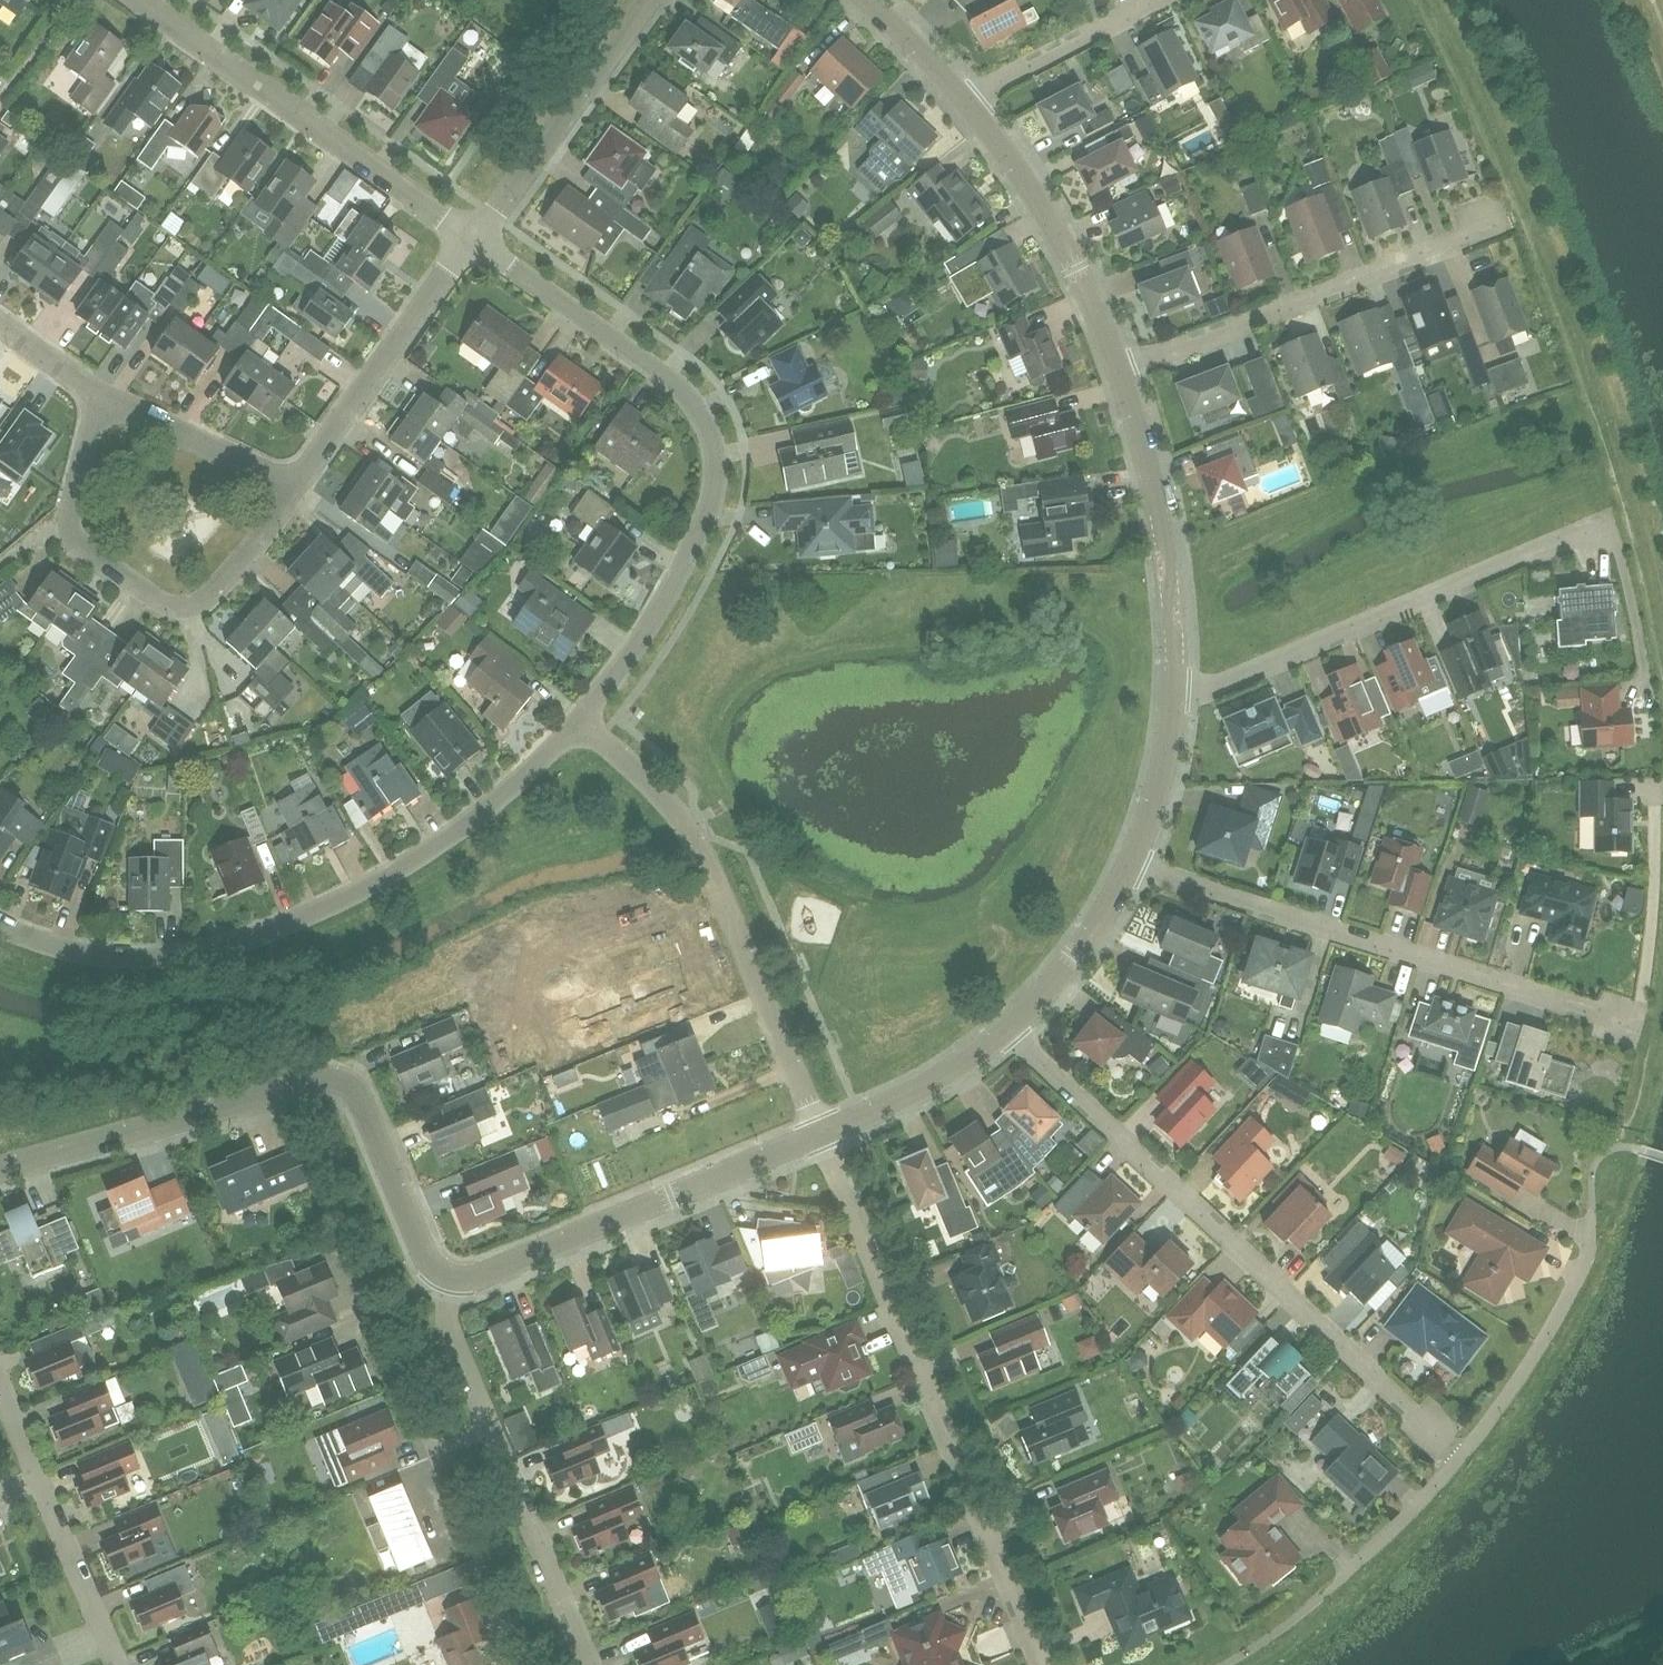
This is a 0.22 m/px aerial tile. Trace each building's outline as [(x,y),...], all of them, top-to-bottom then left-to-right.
[(19,17),(31,0),(0,0),(0,3),(19,17)] [(247,6),(279,29),(300,0),(252,0),(247,6)] [(715,6),(793,61),(809,38),(776,15),(775,17),(752,0),(719,0),(715,6)] [(1008,0),(972,0),(967,5),(974,12),(978,20),(970,24),(983,49),(1040,20),(1034,8),(1021,15),(1013,1),(1011,3),(1008,0)] [(1271,39),(1258,14),(1246,20),(1235,0),(1232,0),(1211,11),(1214,15),(1197,24),(1212,52),(1238,39),(1245,53),(1271,39)] [(1335,21),(1324,0),(1269,0),(1285,30),(1301,21),(1309,35),(1335,21)] [(1357,33),(1388,16),(1387,15),(1383,17),(1374,0),(1339,0),(1357,33)] [(353,58),(359,49),(377,24),(352,7),(346,16),(331,6),(303,46),(329,65),(340,49),(353,58)] [(728,67),(742,47),(715,27),(707,39),(686,24),(669,49),(682,58),(679,62),(694,73),(697,69),(706,75),(717,59),(728,67)] [(377,77),(367,92),(392,110),(418,74),(394,56),(407,38),(390,26),(360,68),(372,76),(374,75),(377,77)] [(123,46),(117,42),(97,27),(68,67),(88,80),(74,100),(94,114),(116,84),(103,74),(123,46)] [(1180,27),(1138,49),(1150,70),(1149,75),(1138,81),(1152,108),(1166,100),(1165,97),(1197,80),(1172,33),(1180,28),(1180,27)] [(853,108),(882,77),(842,40),(813,71),(853,108)] [(470,60),(453,48),(433,77),(449,89),(470,60)] [(1371,87),(1374,85),(1390,77),(1377,51),(1372,54),(1372,55),(1362,61),(1361,59),(1357,62),(1371,87)] [(1421,70),(1427,83),(1437,78),(1431,65),(1421,70)] [(107,123),(117,131),(121,134),(135,115),(150,126),(178,87),(150,67),(133,91),(131,89),(117,109),(107,123)] [(804,81),(793,72),(763,110),(775,119),(804,81)] [(692,133),(675,120),(688,102),(652,76),(644,88),(641,86),(639,89),(640,90),(630,104),(645,115),(637,125),(677,154),(692,133)] [(1078,87),(1050,102),(1038,108),(1054,138),(1080,124),(1087,137),(1114,122),(1108,110),(1094,117),(1078,87)] [(464,106),(446,93),(442,91),(416,127),(450,151),(476,115),(475,115),(485,100),(474,92),(464,106)] [(1231,118),(1220,99),(1209,105),(1219,125),(1231,118)] [(911,164),(936,139),(937,137),(936,136),(935,137),(901,105),(903,104),(901,103),(890,114),(890,113),(889,114),(880,107),(881,106),(880,104),(856,130),(857,131),(858,130),(868,139),(867,140),(868,141),(876,133),(882,139),(870,152),(870,158),(895,181),(901,181),(914,167),(911,164)] [(165,121),(136,161),(151,171),(167,150),(188,153),(198,160),(226,120),(212,110),(189,109),(176,128),(165,121)] [(11,128),(18,118),(8,111),(2,121),(11,128)] [(779,129),(764,122),(758,136),(773,143),(779,129)] [(1077,167),(1084,179),(1092,195),(1135,172),(1120,145),(1134,138),(1128,125),(1104,137),(1110,149),(1077,167)] [(597,190),(613,202),(624,209),(639,190),(641,191),(657,169),(644,160),(648,153),(612,128),(586,164),(606,178),(597,190)] [(1393,134),(1403,161),(1417,155),(1431,192),(1443,187),(1444,189),(1449,188),(1448,185),(1478,174),(1478,173),(1465,178),(1448,133),(1414,146),(1408,128),(1393,134)] [(213,152),(190,183),(213,199),(227,179),(245,192),(273,154),(245,134),(225,161),(213,152)] [(74,165),(87,175),(96,162),(88,156),(97,145),(84,136),(67,160),(74,165)] [(1415,190),(1403,161),(1380,170),(1384,181),(1353,193),(1354,193),(1371,237),(1370,238),(1405,226),(1405,225),(1404,225),(1396,204),(1399,196),(1415,190)] [(265,233),(286,249),(317,208),(303,198),(314,183),(288,164),(258,205),(276,218),(265,233)] [(42,209),(43,209),(56,219),(87,175),(74,165),(56,189),(42,209)] [(938,168),(938,167),(908,190),(934,222),(941,217),(959,239),(957,240),(958,241),(978,226),(979,228),(984,225),(982,222),(992,214),(977,196),(974,198),(956,175),(957,174),(956,173),(946,181),(937,169),(938,168)] [(742,197),(749,183),(729,173),(722,187),(742,197)] [(56,189),(42,181),(26,203),(20,212),(33,222),(42,209),(56,189)] [(145,211),(153,198),(127,183),(119,196),(145,211)] [(1267,210),(1257,183),(1241,190),(1251,216),(1267,210)] [(1321,197),(1287,210),(1307,262),(1297,266),(1298,267),(1342,249),(1329,215),(1342,210),(1332,185),(1318,190),(1321,197)] [(624,209),(613,202),(604,214),(568,189),(545,221),(589,253),(612,221),(643,243),(652,229),(624,209)] [(1146,193),(1130,200),(1113,208),(1119,221),(1110,226),(1121,251),(1165,231),(1153,206),(1152,207),(1146,193)] [(10,236),(18,224),(14,221),(20,212),(1,198),(0,200),(0,250),(10,236)] [(901,216),(891,204),(866,223),(876,236),(901,216)] [(336,236),(353,248),(380,267),(397,243),(366,220),(353,211),(336,236)] [(128,240),(143,247),(152,226),(138,219),(128,240)] [(111,222),(85,258),(81,255),(73,266),(59,255),(36,287),(42,292),(40,294),(41,299),(51,306),(56,306),(58,303),(60,304),(83,271),(92,278),(117,242),(125,232),(111,222)] [(36,287),(59,255),(44,245),(52,234),(43,228),(13,271),(36,287)] [(1254,231),(1255,231),(1255,229),(1220,243),(1220,244),(1221,244),(1239,288),(1237,289),(1238,290),(1273,276),(1272,275),(1271,276),(1254,231)] [(692,230),(659,275),(646,293),(664,306),(668,300),(675,305),(671,311),(686,321),(696,307),(698,308),(711,290),(716,294),(728,277),(699,256),(709,242),(692,230)] [(117,242),(92,278),(101,285),(79,317),(102,334),(127,299),(117,292),(111,288),(119,276),(113,272),(129,250),(117,242)] [(991,257),(982,242),(944,264),(968,305),(993,291),(1002,307),(1001,307),(1001,308),(1036,288),(1035,287),(1034,288),(1010,247),(1012,246),(1011,246),(991,257)] [(369,293),(385,271),(380,267),(353,248),(337,270),(369,293)] [(284,252),(283,252),(322,280),(332,266),(311,249),(301,263),(284,252)] [(1152,318),(1197,300),(1186,271),(1195,268),(1188,251),(1163,261),(1170,277),(1140,288),(1152,318)] [(293,307),(326,332),(336,339),(353,316),(320,292),(322,290),(318,287),(322,280),(283,252),(273,268),(304,291),(293,307)] [(203,281),(229,297),(237,285),(212,268),(203,281)] [(722,330),(728,336),(728,338),(728,341),(729,343),(730,345),(731,346),(732,348),(734,349),(736,350),(738,351),(740,352),(742,352),(744,354),(757,341),(760,345),(781,325),(779,323),(778,324),(779,325),(778,326),(766,314),(769,312),(764,307),(776,295),(757,276),(719,312),(730,323),(722,330)] [(182,289),(180,288),(167,277),(152,299),(151,298),(143,310),(127,299),(102,334),(125,350),(148,318),(156,324),(170,305),(182,289)] [(190,277),(182,289),(170,305),(182,315),(202,286),(190,277)] [(1474,292),(1474,293),(1476,293),(1494,341),(1493,342),(1493,343),(1496,342),(1501,356),(1515,351),(1509,337),(1526,331),(1525,329),(1524,330),(1523,328),(1525,323),(1522,315),(1517,313),(1505,282),(1507,281),(1506,280),(1474,292)] [(1487,374),(1467,319),(1452,325),(1438,287),(1429,290),(1428,288),(1422,290),(1423,293),(1395,303),(1396,305),(1404,302),(1422,350),(1455,337),(1472,380),(1487,374)] [(256,295),(255,296),(236,323),(249,332),(248,333),(249,334),(270,305),(256,295)] [(241,405),(244,401),(249,404),(272,371),(260,362),(270,347),(262,342),(282,314),(270,305),(249,334),(257,340),(224,387),(228,389),(225,394),(225,396),(239,405),(241,405)] [(512,367),(528,346),(532,340),(517,329),(516,330),(503,321),(504,320),(489,309),(465,342),(501,368),(486,390),(507,405),(527,378),(512,367)] [(1403,341),(1397,324),(1382,330),(1375,311),(1341,324),(1360,375),(1393,363),(1397,374),(1404,392),(1421,385),(1414,367),(1403,341)] [(1043,376),(1061,369),(1060,366),(1061,362),(1058,354),(1054,353),(1045,330),(1032,336),(1025,319),(998,331),(1011,360),(1022,356),(1030,374),(1028,378),(1031,386),(1035,387),(1043,384),(1044,380),(1043,376)] [(153,353),(174,369),(198,336),(176,320),(153,353)] [(322,361),(330,349),(330,348),(301,328),(292,340),(322,361)] [(198,336),(174,369),(196,384),(205,370),(208,372),(217,360),(214,358),(229,337),(219,330),(209,344),(198,336)] [(1353,396),(1347,380),(1335,384),(1316,335),(1317,335),(1317,333),(1274,350),(1275,351),(1281,348),(1299,397),(1298,397),(1298,399),(1321,390),(1322,393),(1327,391),(1326,388),(1333,385),(1339,402),(1353,396)] [(809,412),(812,409),(813,406),(813,403),(827,395),(813,367),(808,369),(797,348),(771,360),(773,363),(774,362),(779,372),(778,373),(779,375),(781,374),(785,381),(771,388),(786,416),(799,410),(802,412),(805,413),(809,412)] [(527,378),(507,405),(528,420),(546,395),(578,418),(599,388),(560,359),(540,387),(527,378)] [(1519,361),(1488,372),(1496,395),(1527,384),(1519,361)] [(1225,406),(1235,401),(1239,400),(1227,368),(1177,387),(1190,419),(1204,414),(1208,424),(1229,416),(1225,406)] [(272,371),(249,404),(272,420),(295,387),(272,371)] [(440,441),(450,428),(467,440),(475,429),(496,444),(499,438),(504,432),(446,390),(437,403),(425,394),(421,399),(416,395),(404,411),(410,415),(407,418),(440,441)] [(1444,391),(1428,397),(1435,417),(1452,411),(1444,391)] [(1285,407),(1279,392),(1258,400),(1251,403),(1257,418),(1285,407)] [(1054,401),(1034,406),(1007,413),(1014,439),(1032,434),(1039,461),(1056,456),(1056,453),(1081,446),(1078,434),(1080,433),(1079,430),(1077,430),(1073,413),(1058,417),(1054,401)] [(1428,404),(1411,411),(1418,430),(1435,423),(1428,404)] [(665,446),(659,441),(636,425),(642,417),(628,407),(598,448),(635,474),(646,459),(652,463),(665,446)] [(908,408),(883,414),(886,426),(911,420),(908,408)] [(10,436),(5,443),(0,439),(0,471),(17,484),(33,461),(37,464),(45,453),(41,451),(51,436),(38,428),(41,425),(26,414),(10,436)] [(1286,429),(1292,427),(1287,415),(1281,417),(1286,429)] [(446,465),(432,453),(440,441),(407,418),(405,421),(399,417),(388,433),(394,437),(391,440),(424,464),(424,465),(428,470),(420,482),(451,504),(459,492),(437,476),(446,465)] [(849,421),(806,431),(794,433),(798,449),(781,453),(789,489),(791,488),(790,484),(803,481),(804,485),(846,476),(840,450),(854,447),(849,421)] [(521,444),(504,432),(499,438),(517,451),(521,444)] [(1213,467),(1200,472),(1212,504),(1244,492),(1240,481),(1256,474),(1241,437),(1206,450),(1213,467)] [(352,485),(403,521),(413,507),(408,503),(417,490),(401,479),(397,484),(373,466),(371,469),(366,466),(352,485)] [(1089,489),(1085,490),(1083,476),(1026,484),(1029,499),(1041,498),(1045,524),(1022,528),(1026,557),(1072,550),(1070,538),(1086,536),(1084,521),(1093,519),(1089,489)] [(341,510),(372,533),(373,532),(387,543),(403,521),(352,485),(338,505),(343,508),(341,510)] [(606,523),(616,509),(588,490),(572,513),(596,530),(576,558),(608,581),(625,558),(627,560),(638,545),(606,523)] [(850,503),(850,497),(776,504),(777,507),(778,507),(779,518),(778,518),(779,534),(799,532),(800,544),(803,544),(804,553),(803,553),(803,555),(816,554),(820,556),(836,555),(839,552),(867,549),(866,534),(873,534),(871,507),(869,507),(869,509),(842,511),(841,498),(849,498),(850,503)] [(513,545),(523,533),(511,522),(500,534),(513,545)] [(508,547),(484,530),(476,541),(497,556),(508,547)] [(881,534),(882,552),(894,551),(893,534),(881,534)] [(323,538),(322,538),(320,536),(314,537),(310,542),(309,549),(311,551),(307,555),(350,596),(363,582),(381,598),(394,584),(364,557),(355,567),(323,538)] [(380,669),(345,639),(356,627),(337,610),(350,596),(307,555),(301,561),(299,559),(293,560),(288,565),(288,571),(290,573),(290,574),(323,604),(312,615),(338,638),(335,642),(334,642),(373,676),(380,669)] [(54,625),(77,592),(76,591),(79,586),(60,573),(57,577),(53,575),(31,607),(27,605),(16,592),(0,605),(0,627),(17,612),(33,623),(38,614),(54,625)] [(569,619),(577,607),(532,574),(522,588),(534,596),(514,623),(564,658),(584,630),(569,619)] [(437,575),(428,588),(452,605),(462,593),(437,575)] [(1616,639),(1613,608),(1611,586),(1558,591),(1561,622),(1556,622),(1558,649),(1585,647),(1585,642),(1616,639)] [(81,588),(78,592),(77,592),(54,625),(67,634),(62,641),(63,647),(76,655),(62,673),(77,684),(80,681),(98,655),(84,644),(79,641),(101,609),(97,606),(101,601),(81,588)] [(456,606),(473,620),(485,604),(468,591),(456,606)] [(245,620),(275,648),(295,628),(265,599),(245,620)] [(446,615),(461,628),(468,620),(453,607),(446,615)] [(1441,652),(1447,666),(1461,699),(1489,687),(1483,672),(1500,665),(1478,614),(1448,627),(1457,646),(1441,652)] [(335,642),(310,619),(300,630),(325,652),(334,642),(335,642)] [(275,648),(245,620),(226,640),(256,669),(275,648)] [(1518,670),(1521,670),(1517,625),(1499,627),(1518,670)] [(124,680),(124,681),(137,690),(165,651),(160,648),(159,644),(147,635),(143,635),(141,638),(139,637),(116,668),(111,665),(102,676),(118,688),(124,680)] [(514,657),(512,659),(488,639),(473,658),(484,666),(470,684),(495,703),(486,714),(504,728),(532,692),(518,682),(529,669),(514,657)] [(1386,653),(1390,663),(1378,668),(1396,711),(1419,701),(1422,708),(1451,695),(1435,657),(1420,663),(1411,642),(1386,653)] [(165,651),(137,690),(149,699),(143,708),(158,719),(149,732),(176,751),(194,726),(167,706),(165,709),(162,707),(187,673),(185,671),(187,668),(187,664),(175,655),(171,656),(165,651)] [(92,690),(102,676),(111,665),(98,655),(80,681),(92,690)] [(1356,666),(1329,677),(1338,699),(1326,705),(1324,701),(1323,701),(1341,743),(1381,726),(1378,719),(1391,714),(1376,677),(1362,682),(1356,666)] [(273,709),(282,700),(259,678),(250,687),(273,709)] [(1629,711),(1614,712),(1613,707),(1618,706),(1616,685),(1583,688),(1585,712),(1580,712),(1583,748),(1632,744),(1632,738),(1634,734),(1634,727),(1630,724),(1629,711)] [(1226,721),(1224,722),(1225,724),(1225,723),(1231,736),(1225,739),(1238,769),(1262,758),(1257,747),(1288,734),(1286,731),(1295,728),(1302,746),(1322,737),(1305,698),(1286,707),(1287,710),(1279,714),(1274,702),(1274,700),(1272,701),(1272,702),(1226,721)] [(79,710),(66,700),(61,706),(75,716),(79,710)] [(449,774),(479,749),(444,706),(414,732),(449,774)] [(248,733),(231,739),(235,749),(252,744),(248,733)] [(97,737),(88,749),(97,756),(106,744),(97,737)] [(1493,780),(1495,779),(1496,782),(1532,780),(1529,737),(1483,758),(1493,780)] [(405,805),(421,795),(400,764),(395,767),(379,744),(347,766),(363,788),(353,796),(369,820),(400,798),(405,805)] [(1478,751),(1463,757),(1470,773),(1484,767),(1478,751)] [(1357,769),(1344,775),(1347,784),(1363,783),(1357,769)] [(292,784),(297,793),(280,802),(294,827),(282,833),(296,858),(329,840),(334,849),(350,840),(331,807),(328,809),(309,775),(292,784)] [(1595,852),(1631,852),(1631,829),(1632,829),(1632,828),(1629,828),(1629,820),(1632,820),(1632,819),(1631,819),(1631,801),(1613,801),(1614,783),(1581,783),(1581,817),(1596,817),(1595,852)] [(1366,842),(1385,786),(1368,786),(1352,837),(1366,842)] [(1490,793),(1469,786),(1458,821),(1479,828),(1490,793)] [(1251,833),(1266,838),(1279,798),(1249,789),(1240,818),(1212,809),(1205,831),(1201,830),(1196,846),(1200,847),(1199,852),(1241,865),(1251,833)] [(0,799),(0,861),(16,838),(27,847),(43,824),(17,806),(20,802),(5,791),(0,799)] [(230,894),(264,880),(250,848),(268,840),(254,808),(240,814),(250,838),(213,854),(230,894)] [(100,861),(113,826),(89,817),(79,842),(53,833),(33,885),(68,898),(84,855),(100,861)] [(1350,883),(1352,877),(1361,848),(1328,838),(1324,840),(1323,844),(1309,839),(1295,882),(1330,893),(1335,878),(1350,883)] [(1373,883),(1395,890),(1396,888),(1401,890),(1400,892),(1401,892),(1396,907),(1418,914),(1430,877),(1414,872),(1421,850),(1419,850),(1420,847),(1419,842),(1408,839),(1404,841),(1403,845),(1387,840),(1373,883)] [(183,872),(183,841),(155,841),(155,864),(133,864),(133,907),(169,907),(169,872),(183,872)] [(1570,946),(1584,938),(1595,892),(1531,876),(1521,913),(1525,914),(1525,913),(1536,916),(1536,917),(1545,920),(1546,916),(1555,919),(1550,941),(1570,946)] [(1497,894),(1491,893),(1450,880),(1435,926),(1455,932),(1455,929),(1464,932),(1463,935),(1482,941),(1497,894)] [(1201,980),(1214,985),(1223,962),(1210,956),(1218,939),(1199,931),(1196,925),(1188,921),(1182,924),(1172,920),(1168,930),(1163,932),(1160,939),(1162,943),(1161,947),(1193,961),(1188,974),(1170,966),(1169,966),(1173,968),(1201,980)] [(1308,959),(1259,943),(1247,980),(1283,992),(1279,1006),(1292,1010),(1308,959)] [(638,947),(592,966),(592,967),(593,967),(600,984),(599,985),(600,986),(618,978),(630,1008),(612,1016),(612,1017),(613,1017),(620,1034),(619,1035),(620,1036),(666,1017),(666,1016),(665,1017),(662,1009),(678,1002),(672,985),(675,984),(674,983),(673,984),(666,966),(667,966),(667,965),(664,966),(657,949),(640,956),(637,949),(638,948),(638,947)] [(1201,980),(1173,968),(1167,981),(1133,967),(1120,998),(1183,1024),(1201,980)] [(1376,996),(1367,993),(1372,979),(1338,968),(1320,1022),(1355,1033),(1360,1016),(1385,1025),(1394,996),(1377,991),(1376,996)] [(1457,1063),(1475,1068),(1490,1021),(1473,1016),(1475,1011),(1435,999),(1432,1007),(1420,1003),(1410,1035),(1460,1051),(1457,1063)] [(1141,1064),(1156,1045),(1115,1014),(1106,1025),(1095,1017),(1073,1045),(1102,1067),(1111,1056),(1120,1058),(1129,1055),(1141,1064)] [(462,1045),(452,1020),(424,1032),(429,1045),(393,1060),(394,1062),(391,1063),(399,1082),(402,1081),(409,1100),(410,1099),(407,1092),(448,1075),(440,1057),(442,1054),(462,1045)] [(1488,1041),(1483,1058),(1489,1060),(1510,1067),(1505,1082),(1539,1093),(1540,1091),(1568,1100),(1568,1099),(1563,1097),(1569,1083),(1572,1068),(1578,1070),(1578,1069),(1543,1057),(1550,1035),(1523,1026),(1522,1028),(1502,1022),(1501,1023),(1507,1024),(1500,1045),(1488,1041)] [(645,1058),(635,1062),(645,1087),(703,1064),(693,1039),(679,1044),(674,1032),(640,1045),(645,1058)] [(1265,1035),(1256,1061),(1288,1080),(1299,1046),(1265,1035)] [(1158,1099),(1169,1109),(1170,1110),(1157,1124),(1180,1146),(1214,1110),(1199,1096),(1212,1083),(1192,1063),(1158,1099)] [(703,1064),(645,1087),(646,1089),(656,1114),(714,1090),(703,1064)] [(1267,1068),(1252,1084),(1258,1089),(1274,1072),(1267,1068)] [(1284,1098),(1293,1083),(1280,1075),(1271,1090),(1284,1098)] [(1011,1143),(1013,1145),(1033,1170),(1057,1145),(1045,1133),(1058,1120),(1022,1086),(1001,1109),(1021,1128),(1021,1133),(1011,1143)] [(486,1088),(449,1103),(454,1116),(428,1127),(429,1129),(424,1135),(434,1143),(443,1164),(444,1164),(440,1155),(480,1138),(475,1125),(497,1116),(486,1088)] [(646,1089),(599,1107),(609,1132),(656,1114),(646,1089)] [(1213,1160),(1224,1170),(1215,1179),(1239,1202),(1272,1167),(1259,1155),(1273,1140),(1251,1119),(1213,1160)] [(1013,1145),(997,1154),(977,1125),(980,1124),(979,1123),(971,1128),(968,1128),(965,1128),(962,1130),(960,1132),(958,1134),(957,1137),(948,1142),(949,1144),(951,1142),(969,1170),(965,1173),(977,1192),(997,1180),(1002,1187),(1012,1180),(1017,1188),(1036,1173),(1033,1170),(1013,1145)] [(1521,1131),(1513,1143),(1510,1142),(1500,1159),(1483,1148),(1469,1173),(1512,1199),(1520,1185),(1536,1195),(1553,1167),(1538,1158),(1546,1146),(1521,1131)] [(1431,1151),(1435,1159),(1448,1153),(1444,1145),(1431,1151)] [(1392,1159),(1406,1168),(1413,1156),(1398,1148),(1392,1159)] [(230,1163),(211,1171),(229,1214),(293,1187),(281,1158),(259,1167),(252,1151),(229,1160),(230,1163)] [(967,1214),(965,1209),(954,1183),(941,1188),(926,1152),(921,1155),(917,1151),(905,1156),(905,1161),(899,1164),(918,1210),(935,1203),(942,1219),(951,1215),(959,1235),(977,1228),(971,1212),(967,1214)] [(483,1227),(481,1223),(505,1213),(499,1200),(527,1189),(515,1161),(473,1179),(478,1191),(452,1202),(465,1234),(483,1227)] [(1055,1207),(1071,1222),(1075,1217),(1086,1227),(1084,1229),(1087,1232),(1089,1230),(1095,1236),(1098,1233),(1107,1240),(1141,1204),(1112,1176),(1098,1191),(1083,1177),(1055,1207)] [(1274,1202),(1280,1208),(1264,1225),(1284,1244),(1288,1240),(1299,1250),(1331,1217),(1319,1206),(1325,1200),(1299,1176),(1274,1202)] [(99,1214),(109,1238),(138,1226),(141,1234),(158,1227),(189,1214),(175,1182),(148,1193),(143,1180),(109,1195),(114,1207),(99,1214)] [(1518,1210),(1537,1220),(1541,1211),(1523,1201),(1518,1210)] [(1466,1202),(1448,1232),(1470,1245),(1474,1237),(1488,1245),(1465,1284),(1495,1302),(1514,1272),(1527,1280),(1538,1261),(1521,1251),(1528,1239),(1466,1202)] [(34,1222),(27,1206),(7,1214),(13,1229),(0,1234),(0,1241),(9,1262),(10,1261),(23,1255),(33,1279),(69,1264),(65,1255),(79,1250),(66,1219),(37,1231),(34,1222)] [(786,1223),(786,1222),(766,1219),(766,1220),(758,1219),(757,1231),(739,1228),(756,1269),(765,1267),(765,1270),(762,1270),(769,1287),(790,1278),(793,1277),(789,1267),(794,1266),(813,1269),(813,1266),(823,1265),(819,1236),(812,1237),(813,1227),(820,1228),(820,1227),(792,1223),(792,1224),(786,1223)] [(1324,1282),(1337,1294),(1343,1287),(1363,1305),(1396,1271),(1376,1252),(1383,1245),(1359,1223),(1337,1245),(1349,1256),(1324,1282)] [(1133,1234),(1104,1264),(1137,1295),(1147,1284),(1148,1284),(1163,1297),(1192,1265),(1169,1243),(1156,1256),(1133,1234)] [(681,1254),(698,1294),(729,1281),(727,1277),(745,1270),(735,1244),(724,1249),(722,1250),(722,1252),(718,1254),(712,1241),(708,1242),(704,1241),(696,1244),(695,1248),(681,1254)] [(963,1257),(970,1273),(953,1280),(957,1288),(960,1287),(966,1301),(962,1302),(963,1303),(966,1302),(974,1322),(1010,1307),(1005,1293),(1007,1289),(1003,1280),(999,1278),(993,1265),(999,1262),(992,1245),(963,1257)] [(274,1320),(284,1343),(335,1321),(329,1307),(326,1308),(323,1301),(325,1300),(325,1301),(326,1300),(337,1295),(325,1265),(278,1285),(290,1313),(274,1320)] [(658,1269),(644,1275),(641,1267),(610,1280),(628,1323),(659,1310),(657,1306),(672,1300),(658,1269)] [(248,1294),(267,1286),(269,1285),(262,1269),(240,1275),(248,1294)] [(1168,1318),(1192,1341),(1204,1328),(1225,1348),(1257,1314),(1224,1282),(1217,1290),(1205,1279),(1168,1318)] [(1423,1359),(1430,1351),(1449,1366),(1456,1357),(1460,1360),(1468,1359),(1481,1342),(1480,1333),(1418,1286),(1385,1330),(1423,1359)] [(100,1310),(93,1292),(79,1297),(87,1315),(100,1310)] [(602,1310),(590,1315),(583,1298),(581,1299),(575,1295),(567,1305),(555,1310),(572,1351),(588,1344),(595,1360),(619,1350),(602,1310)] [(101,1327),(97,1317),(85,1322),(90,1335),(99,1331),(101,1327)] [(1036,1317),(1012,1327),(991,1336),(997,1350),(980,1358),(992,1388),(1038,1368),(1030,1350),(1047,1343),(1036,1317)] [(492,1329),(513,1380),(530,1373),(539,1395),(563,1385),(544,1341),(531,1346),(519,1318),(492,1329)] [(103,1336),(117,1342),(123,1329),(108,1323),(103,1336)] [(870,1374),(857,1343),(864,1340),(857,1323),(806,1344),(806,1346),(780,1358),(793,1389),(813,1380),(818,1393),(828,1389),(829,1391),(841,1386),(842,1389),(847,1390),(857,1386),(859,1382),(857,1379),(870,1374)] [(73,1350),(72,1351),(69,1344),(85,1337),(79,1324),(48,1337),(54,1350),(27,1361),(39,1389),(80,1372),(79,1370),(81,1370),(82,1369),(84,1368),(85,1367),(86,1365),(87,1363),(87,1362),(87,1360),(87,1358),(86,1356),(85,1354),(84,1353),(82,1352),(81,1351),(79,1350),(77,1350),(75,1350),(73,1350)] [(769,1355),(786,1348),(779,1332),(762,1339),(769,1355)] [(1226,1385),(1241,1399),(1264,1374),(1271,1381),(1270,1382),(1274,1386),(1275,1385),(1287,1396),(1286,1398),(1287,1399),(1308,1376),(1310,1377),(1311,1376),(1271,1338),(1226,1385)] [(276,1364),(289,1395),(317,1383),(325,1402),(371,1384),(369,1379),(371,1374),(367,1365),(362,1364),(357,1351),(339,1358),(332,1341),(276,1364)] [(202,1344),(180,1350),(194,1398),(215,1392),(202,1344)] [(772,1373),(765,1355),(737,1367),(742,1379),(751,1382),(772,1373)] [(695,1363),(699,1379),(714,1375),(710,1359),(695,1363)] [(249,1382),(242,1365),(213,1377),(220,1394),(249,1382)] [(64,1399),(69,1412),(52,1419),(63,1447),(104,1430),(120,1423),(114,1408),(114,1407),(125,1402),(116,1379),(104,1384),(104,1383),(64,1399)] [(1075,1392),(1048,1403),(1030,1410),(1037,1426),(1021,1433),(1034,1464),(1078,1446),(1071,1427),(1087,1421),(1075,1392)] [(869,1403),(852,1410),(830,1420),(840,1443),(837,1444),(846,1464),(866,1456),(864,1453),(904,1436),(892,1408),(874,1416),(869,1403)] [(213,1436),(228,1430),(220,1410),(205,1416),(213,1436)] [(339,1457),(350,1483),(389,1466),(383,1452),(400,1445),(386,1412),(318,1440),(327,1462),(339,1457)] [(509,1422),(524,1456),(547,1445),(532,1412),(509,1422)] [(628,1415),(610,1423),(614,1435),(633,1427),(628,1415)] [(1337,1419),(1316,1442),(1328,1454),(1333,1449),(1343,1458),(1333,1469),(1331,1466),(1324,1474),(1334,1484),(1336,1481),(1362,1505),(1352,1516),(1353,1517),(1373,1495),(1375,1498),(1387,1485),(1385,1483),(1394,1473),(1374,1454),(1377,1450),(1359,1434),(1356,1437),(1337,1419)] [(598,1475),(597,1474),(600,1473),(593,1457),(609,1450),(599,1425),(559,1441),(564,1455),(547,1462),(558,1490),(579,1481),(579,1483),(580,1485),(582,1486),(583,1487),(585,1488),(587,1488),(588,1488),(590,1488),(592,1487),(594,1486),(595,1485),(596,1484),(597,1483),(598,1481),(598,1479),(598,1477),(598,1475)] [(786,1437),(793,1453),(822,1441),(815,1425),(786,1437)] [(129,1443),(98,1456),(78,1465),(83,1477),(77,1480),(88,1508),(130,1491),(123,1475),(139,1468),(129,1443)] [(1231,1446),(1219,1455),(1227,1466),(1239,1457),(1231,1446)] [(893,1484),(887,1470),(856,1483),(870,1517),(873,1515),(879,1530),(889,1525),(896,1528),(895,1529),(897,1530),(900,1521),(919,1513),(919,1514),(920,1513),(916,1501),(928,1496),(929,1499),(930,1499),(919,1473),(904,1479),(902,1484),(898,1482),(893,1484)] [(1105,1471),(1077,1484),(1059,1491),(1065,1505),(1053,1511),(1066,1541),(1107,1524),(1099,1506),(1117,1498),(1105,1471)] [(1241,1523),(1222,1539),(1232,1551),(1221,1561),(1238,1582),(1240,1584),(1251,1575),(1263,1589),(1300,1559),(1273,1526),(1300,1505),(1278,1477),(1234,1513),(1241,1523)] [(402,1485),(369,1498),(400,1573),(433,1559),(402,1485)] [(586,1509),(592,1522),(575,1529),(587,1556),(627,1539),(621,1524),(642,1515),(632,1490),(586,1509)] [(149,1537),(165,1531),(155,1506),(115,1523),(121,1535),(103,1543),(115,1570),(156,1553),(149,1537)] [(732,1535),(740,1548),(757,1537),(749,1525),(732,1535)] [(910,1595),(920,1591),(961,1574),(947,1540),(932,1546),(926,1531),(862,1558),(870,1578),(883,1573),(891,1593),(907,1587),(910,1595)] [(609,1621),(627,1613),(634,1610),(636,1615),(655,1607),(654,1605),(657,1600),(653,1591),(647,1589),(647,1587),(659,1581),(648,1557),(609,1573),(614,1586),(597,1594),(609,1621)] [(151,1595),(133,1603),(145,1631),(162,1623),(167,1637),(191,1627),(179,1597),(195,1591),(185,1566),(154,1579),(146,1583),(151,1595)] [(1125,1649),(1144,1641),(1142,1637),(1163,1628),(1161,1624),(1187,1613),(1174,1583),(1147,1594),(1145,1590),(1138,1593),(1128,1571),(1076,1593),(1076,1594),(1101,1584),(1121,1632),(1118,1633),(1125,1649)] [(403,1610),(453,1590),(445,1572),(396,1592),(403,1610)] [(387,1617),(380,1599),(315,1625),(322,1643),(387,1617)] [(473,1645),(487,1639),(472,1602),(446,1613),(455,1635),(439,1641),(449,1664),(481,1664),(473,1645)] [(1,1664),(35,1651),(23,1622),(13,1626),(4,1603),(0,1605),(0,1662),(1,1664)] [(759,1611),(766,1626),(783,1619),(777,1604),(759,1611)] [(653,1645),(636,1652),(641,1664),(684,1664),(689,1663),(682,1647),(703,1639),(693,1614),(648,1633),(653,1645)] [(895,1635),(906,1660),(910,1658),(913,1664),(955,1664),(952,1657),(954,1654),(951,1647),(954,1646),(959,1633),(947,1628),(944,1630),(938,1617),(895,1635)] [(817,1627),(804,1633),(810,1649),(823,1644),(817,1627)] [(206,1658),(218,1653),(207,1629),(173,1643),(178,1656),(160,1663),(161,1664),(208,1664),(206,1658)] [(987,1635),(989,1652),(1017,1649),(1015,1632),(987,1635)] [(801,1638),(792,1642),(799,1660),(808,1657),(801,1638)]
